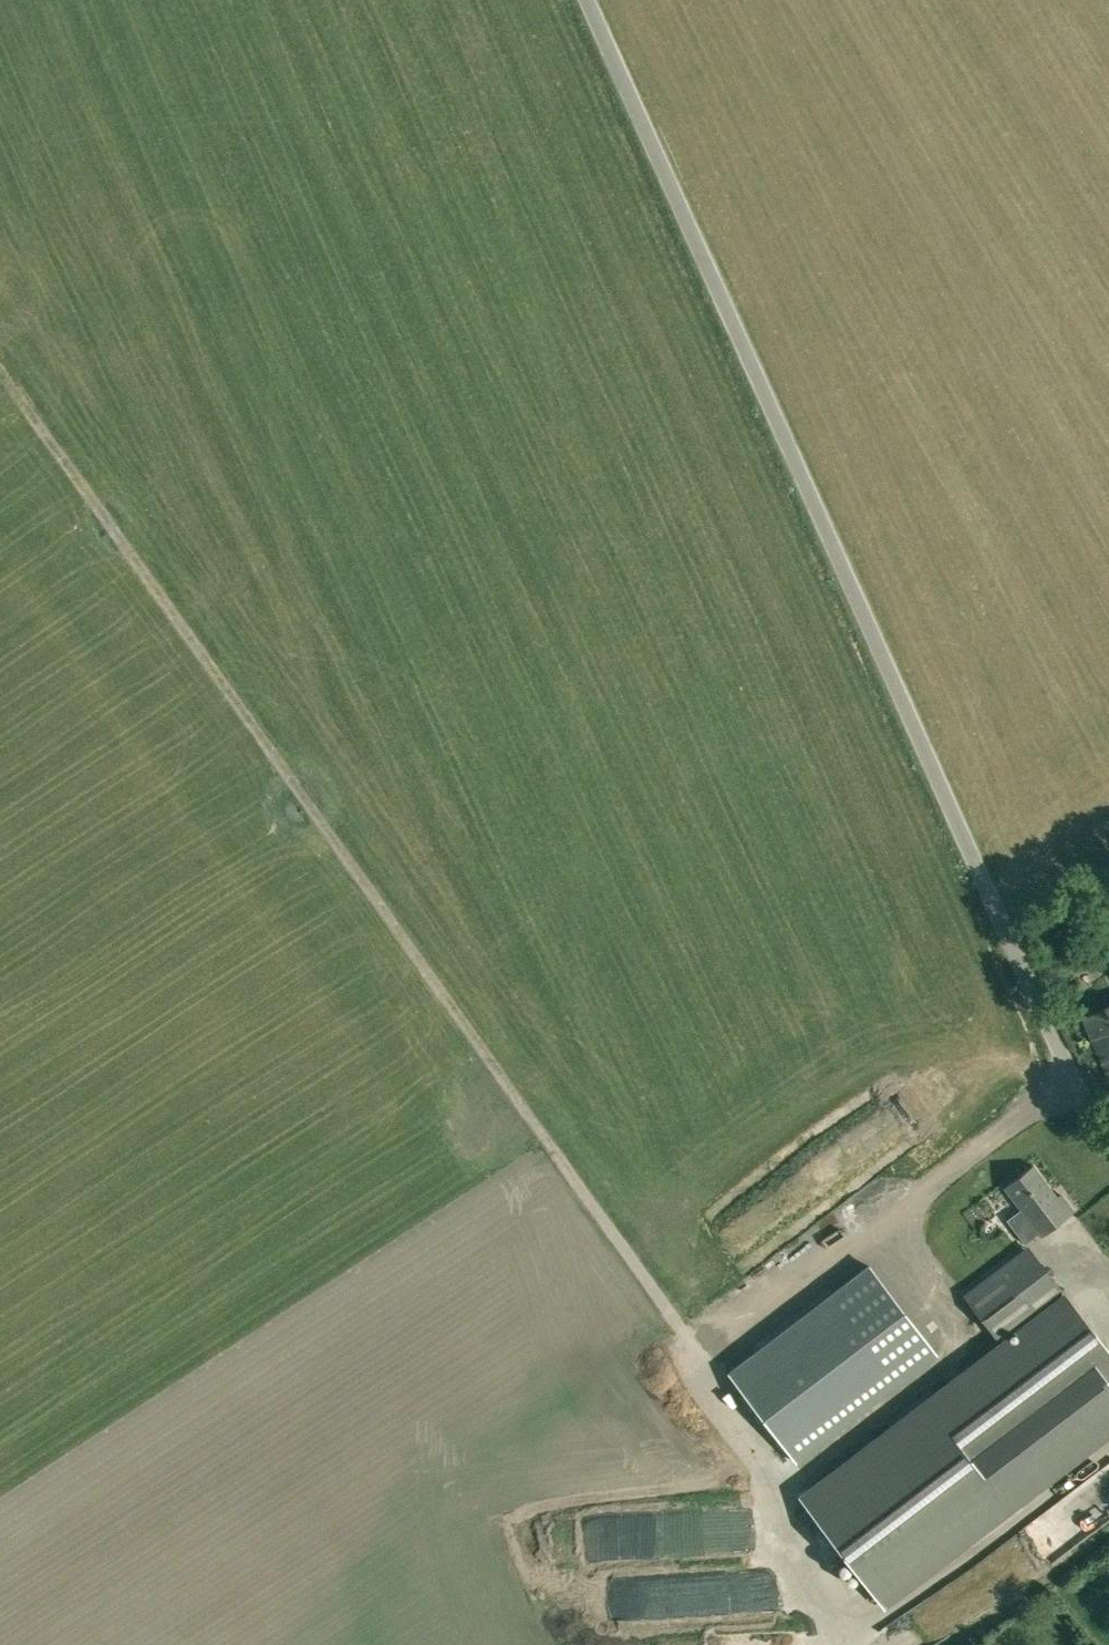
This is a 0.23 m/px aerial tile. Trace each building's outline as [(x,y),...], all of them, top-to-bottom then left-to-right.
[(1108,1080),(1108,1008),(1083,1020),(1108,1080)] [(1008,1220),(1025,1243),(1040,1232),(1042,1235),(1074,1211),(1062,1195),(1058,1198),(1034,1167),(1006,1188),(1022,1209),(1008,1220)] [(883,1608),(1108,1436),(1108,1352),(1068,1299),(1067,1300),(1060,1291),(1061,1290),(1027,1246),(964,1294),(998,1339),(1014,1327),(1015,1329),(923,1400),(797,1496),(883,1608)] [(728,1373),(782,1444),(923,1337),(869,1266),(728,1373)] [(622,1578),(623,1614),(649,1614),(647,1578),(622,1578)] [(878,1644),(937,1644),(944,1642),(931,1617),(878,1644)]
